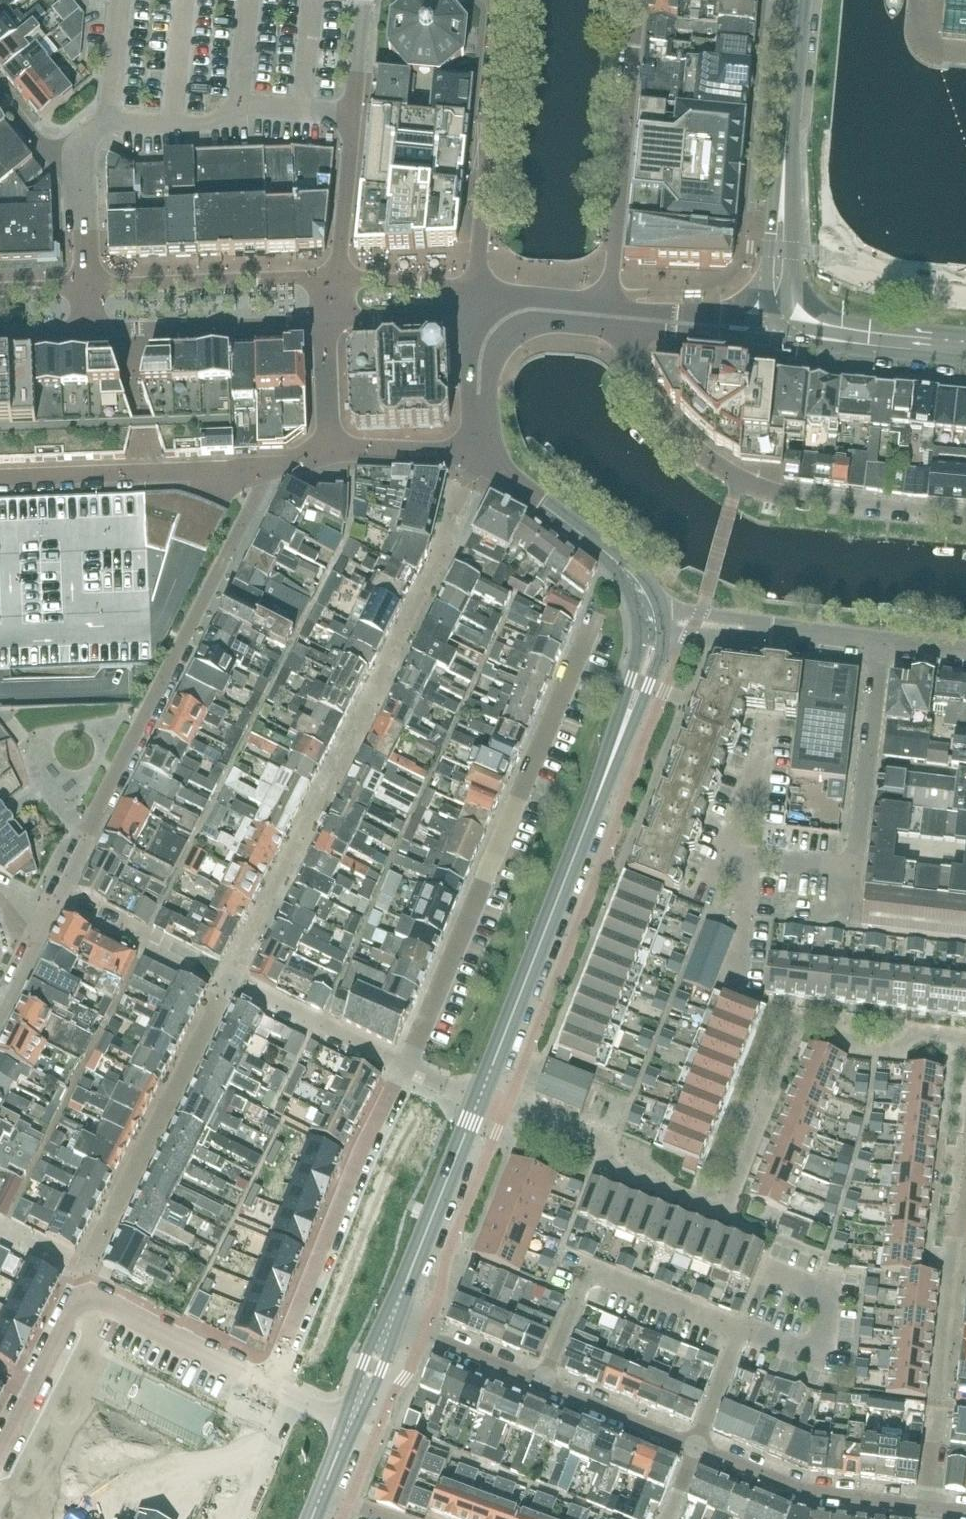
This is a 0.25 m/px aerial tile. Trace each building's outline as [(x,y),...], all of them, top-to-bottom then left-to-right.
[(18,0),(2,0),(0,2),(0,27),(6,22),(15,15),(9,7),(18,0)] [(80,11),(71,0),(64,0),(58,5),(53,9),(65,24),(80,11)] [(418,0),(415,0),(416,1),(395,18),(394,18),(392,20),(394,21),(391,48),(390,48),(391,51),(392,50),(409,71),(409,72),(411,74),(411,73),(439,75),(439,76),(441,75),(441,74),(462,57),(463,57),(464,55),(463,54),(466,27),(467,27),(466,24),(465,25),(448,4),(448,3),(446,2),(445,3),(418,0)] [(758,9),(758,0),(651,0),(651,4),(679,6),(679,2),(758,9)] [(943,39),(965,41),(965,0),(946,0),(943,39)] [(684,24),(756,31),(758,10),(758,9),(679,2),(679,6),(678,23),(684,24)] [(678,23),(679,6),(651,4),(649,24),(677,27),(678,23)] [(41,10),(39,7),(12,29),(6,22),(0,27),(0,53),(34,24),(45,15),(41,10)] [(85,16),(80,11),(65,24),(59,29),(73,45),(83,36),(85,16)] [(677,27),(649,24),(647,44),(692,49),(693,45),(698,45),(699,35),(695,34),(695,33),(683,32),(684,24),(678,23),(677,27)] [(30,53),(31,52),(46,39),(34,24),(0,53),(0,69),(4,74),(30,53)] [(754,51),(756,31),(684,24),(683,32),(695,33),(695,34),(699,35),(698,45),(754,51)] [(15,88),(39,69),(49,60),(43,53),(56,43),(50,36),(46,39),(31,52),(30,53),(4,74),(15,88)] [(73,63),(74,63),(81,57),(83,36),(73,45),(64,52),(73,63)] [(693,45),(692,49),(647,44),(645,66),(644,66),(644,68),(645,68),(643,86),(642,88),(643,88),(643,90),(643,92),(691,96),(713,98),(749,101),(749,99),(752,70),(754,51),(698,45),(693,45)] [(26,102),(50,82),(59,75),(54,69),(63,61),(57,53),(49,60),(39,69),(15,88),(26,102)] [(414,94),(416,78),(374,74),(371,112),(419,116),(420,109),(413,108),(414,98),(410,98),(410,94),(414,94)] [(41,120),(74,93),(59,75),(50,82),(26,102),(40,119),(41,120)] [(470,121),(473,83),(435,79),(432,110),(420,109),(419,116),(427,117),(470,121)] [(713,98),(691,96),(643,92),(641,107),(641,109),(654,111),(665,112),(674,113),(677,113),(747,120),(747,119),(749,101),(713,98)] [(743,163),(747,120),(677,113),(674,113),(665,112),(654,111),(641,109),(639,125),(638,138),(637,142),(638,142),(634,187),(633,194),(632,194),(632,198),(630,225),(630,227),(629,227),(628,237),(629,237),(628,242),(627,250),(627,255),(626,258),(626,264),(637,265),(646,265),(657,266),(657,265),(701,267),(703,267),(710,267),(726,267),(732,268),(733,261),(734,254),(734,248),(735,248),(735,238),(736,238),(736,234),(739,210),(740,191),(741,187),(742,180),(743,174),(742,173),(743,163)] [(387,251),(428,249),(428,248),(453,247),(457,247),(458,242),(466,163),(468,133),(469,131),(469,123),(370,113),(365,163),(365,170),(364,177),(363,186),(363,188),(359,224),(359,226),(357,245),(357,251),(359,251),(364,250),(365,250),(383,250),(387,249),(387,251)] [(34,162),(6,129),(0,134),(0,190),(15,177),(34,162)] [(293,163),(292,150),(265,151),(265,163),(269,253),(298,252),(293,163)] [(333,163),(334,154),(292,150),(293,163),(298,252),(325,251),(330,203),(330,201),(330,197),(333,168),(333,163)] [(269,253),(265,163),(265,151),(194,155),(198,256),(221,255),(269,253)] [(169,257),(198,256),(194,155),(165,156),(165,167),(166,196),(169,257)] [(135,168),(122,163),(110,158),(107,165),(109,204),(111,260),(118,260),(139,259),(135,168)] [(43,174),(34,163),(34,162),(15,177),(25,189),(43,174)] [(169,257),(166,196),(165,167),(135,168),(139,259),(169,257)] [(25,189),(15,177),(0,190),(0,264),(55,262),(52,184),(50,183),(37,194),(29,194),(25,189)] [(387,430),(397,430),(405,429),(413,429),(443,428),(445,426),(449,421),(450,420),(448,350),(439,343),(409,344),(398,344),(355,346),(348,354),(350,395),(350,407),(351,424),(353,425),(357,429),(359,431),(387,430)] [(275,349),(257,350),(259,450),(284,449),(284,436),(305,435),(306,435),(307,434),(306,409),(305,409),(304,407),(300,407),(300,397),(304,397),(304,398),(306,398),(304,360),(304,359),(304,348),(293,349),(292,349),(291,349),(275,349)] [(257,350),(234,351),(235,452),(258,451),(259,451),(259,450),(257,350)] [(151,354),(142,388),(154,422),(157,433),(166,458),(235,456),(234,452),(235,452),(234,351),(219,352),(211,352),(198,353),(182,353),(175,353),(173,353),(173,354),(151,354)] [(126,459),(132,434),(134,426),(133,423),(111,356),(78,357),(71,357),(33,359),(31,359),(4,360),(1,360),(0,360),(0,464),(126,459)] [(725,373),(726,367),(690,364),(690,370),(661,367),(652,366),(656,373),(656,374),(659,379),(659,381),(658,388),(665,389),(673,405),(682,405),(681,411),(698,428),(716,444),(716,446),(717,447),(733,456),(741,461),(742,461),(759,462),(776,464),(781,465),(783,465),(784,456),(785,440),(771,439),(771,437),(771,429),(772,428),(772,425),(776,378),(742,375),(732,374),(725,373)] [(806,425),(807,423),(807,419),(811,381),(776,378),(772,425),(772,428),(771,429),(771,437),(785,439),(786,430),(806,432),(806,425)] [(830,384),(830,383),(811,381),(807,419),(807,423),(806,425),(810,425),(812,428),(819,429),(823,426),(830,427),(829,438),(837,438),(838,435),(839,423),(842,385),(830,384)] [(872,426),(876,387),(842,384),(842,385),(839,423),(872,426)] [(892,434),(896,389),(876,387),(872,426),(869,456),(868,463),(865,491),(886,494),(888,469),(878,467),(882,433),(892,434)] [(912,429),(915,391),(896,389),(892,434),(891,443),(900,444),(899,455),(909,456),(912,429)] [(933,455),(934,449),(935,431),(934,431),(938,393),(915,391),(912,429),(923,430),(921,450),(924,454),(933,455)] [(954,433),(958,395),(938,393),(934,431),(935,431),(954,433)] [(958,395),(954,433),(965,435),(965,396),(958,395)] [(835,459),(837,441),(828,441),(826,458),(819,457),(816,484),(831,486),(835,459)] [(940,450),(939,457),(950,458),(951,451),(940,450)] [(961,452),(951,451),(950,458),(961,459),(961,452)] [(868,463),(869,456),(851,454),(851,461),(868,463)] [(785,480),(800,482),(803,457),(788,456),(785,480)] [(816,484),(819,457),(803,456),(803,457),(800,482),(816,484)] [(865,491),(868,463),(851,461),(835,459),(831,486),(865,491)] [(932,471),(929,499),(930,499),(930,498),(949,500),(952,466),(938,465),(932,464),(932,471)] [(952,466),(949,500),(965,502),(965,467),(952,466)] [(443,474),(393,472),(356,470),(355,486),(378,489),(379,489),(379,481),(392,482),(392,491),(441,503),(447,478),(443,474)] [(904,496),(907,472),(894,470),(890,495),(904,496)] [(929,499),(932,471),(919,470),(916,497),(929,499)] [(392,491),(392,482),(379,481),(379,489),(378,489),(377,496),(395,500),(393,511),(436,522),(441,503),(392,491)] [(318,498),(294,486),(288,482),(268,521),(306,540),(317,545),(336,555),(343,538),(348,512),(348,488),(324,487),(318,498)] [(132,495),(0,500),(0,712),(7,711),(9,711),(12,711),(22,710),(119,707),(121,706),(131,706),(134,701),(134,698),(133,666),(151,665),(152,665),(153,663),(158,654),(159,651),(190,589),(191,588),(178,575),(165,564),(172,540),(185,499),(180,498),(176,497),(171,497),(171,494),(158,494),(144,494),(132,495)] [(501,568),(509,554),(527,518),(492,500),(466,551),(501,568)] [(436,522),(393,511),(387,510),(384,519),(400,523),(397,535),(405,537),(431,542),(436,522)] [(529,556),(547,533),(527,518),(509,554),(501,568),(492,586),(502,590),(510,572),(508,571),(523,552),(529,556)] [(314,564),(318,556),(302,547),(306,540),(268,521),(260,536),(285,549),(314,564)] [(364,543),(366,528),(353,526),(350,540),(364,543)] [(546,569),(564,546),(547,533),(529,556),(516,573),(509,588),(525,597),(534,585),(524,580),(537,562),(546,569)] [(295,564),(280,557),(285,549),(260,536),(252,553),(276,565),(314,584),(320,571),(297,561),(295,564)] [(401,547),(382,537),(377,546),(397,556),(393,563),(418,576),(429,554),(431,542),(405,537),(404,542),(401,547)] [(342,558),(349,562),(352,563),(361,546),(350,541),(350,542),(342,558)] [(553,594),(580,558),(564,546),(546,569),(537,580),(534,585),(525,597),(533,601),(545,586),(548,582),(553,586),(549,592),(553,594)] [(501,568),(466,551),(457,568),(492,586),(501,568)] [(310,602),(314,596),(304,592),(286,580),(272,573),(276,565),(252,553),(244,569),(281,588),(310,602)] [(340,578),(349,562),(342,558),(334,574),(340,578)] [(597,570),(596,570),(580,558),(553,594),(544,607),(575,622),(582,606),(564,599),(571,590),(585,598),(597,570)] [(409,592),(418,576),(393,563),(389,571),(377,566),(373,574),(375,575),(385,580),(409,592)] [(502,590),(492,586),(457,568),(446,591),(477,606),(481,597),(506,609),(512,596),(502,590)] [(310,602),(281,588),(244,569),(235,586),(260,598),(302,619),(310,602)] [(345,580),(340,578),(334,574),(325,590),(333,594),(334,593),(338,595),(345,580)] [(409,592),(385,580),(375,575),(371,583),(354,575),(351,583),(360,588),(367,592),(367,591),(373,594),(401,608),(409,592)] [(294,634),(302,619),(260,598),(235,586),(228,601),(266,620),(294,634)] [(367,591),(367,592),(360,588),(354,599),(360,602),(356,610),(366,615),(360,627),(361,627),(360,628),(385,641),(401,608),(373,594),(367,591)] [(326,609),(333,594),(325,590),(318,605),(326,609)] [(489,622),(476,615),(480,608),(477,606),(446,591),(437,607),(462,620),(494,636),(503,618),(494,614),(489,622)] [(294,634),(266,620),(228,601),(219,617),(267,641),(275,646),(286,651),(294,634)] [(309,622),(317,626),(325,610),(317,606),(309,622)] [(458,628),(462,620),(437,607),(429,623),(454,635),(476,646),(480,639),(458,628)] [(534,617),(534,616),(515,607),(511,614),(568,638),(573,627),(548,614),(545,622),(534,617)] [(562,653),(568,638),(511,614),(508,621),(530,631),(527,638),(536,642),(562,653)] [(262,659),(264,654),(265,650),(264,649),(267,641),(219,617),(211,633),(255,656),(262,659)] [(309,642),(317,626),(309,622),(301,638),(309,642)] [(385,641),(360,628),(349,623),(346,630),(333,623),(328,632),(335,636),(352,644),(377,656),(385,641)] [(479,668),(483,660),(473,655),(450,643),(454,635),(429,623),(421,639),(446,652),(459,658),(479,668)] [(247,672),(249,668),(255,656),(211,633),(203,649),(237,666),(247,672)] [(536,642),(527,638),(526,638),(523,646),(509,640),(505,649),(529,659),(555,669),(562,653),(536,642)] [(471,685),(475,677),(454,666),(459,658),(446,652),(421,639),(413,655),(437,667),(471,685)] [(369,673),(377,656),(352,644),(348,652),(331,644),(327,651),(333,654),(344,660),(369,673)] [(498,665),(505,649),(497,645),(489,661),(498,665)] [(267,662),(268,662),(278,667),(286,651),(275,646),(267,662)] [(328,662),(297,646),(293,655),(306,662),(319,668),(332,674),(360,689),(369,673),(344,660),(333,654),(328,662)] [(232,674),(237,666),(203,649),(195,665),(236,686),(243,689),(247,682),(232,674)] [(284,671),(292,675),(298,678),(306,662),(293,655),(284,671)] [(463,701),(466,695),(452,688),(453,685),(434,675),(437,667),(413,655),(405,672),(429,684),(441,690),(463,701)] [(711,665),(706,678),(739,689),(741,685),(748,688),(752,689),(747,703),(748,703),(783,707),(783,713),(784,713),(787,720),(798,721),(804,667),(723,658),(723,660),(713,666),(711,665)] [(548,686),(555,669),(529,659),(525,667),(512,661),(509,669),(522,675),(548,686)] [(270,683),(278,667),(268,662),(260,679),(270,683)] [(243,689),(236,686),(195,665),(187,682),(211,694),(217,697),(223,700),(227,692),(231,694),(233,690),(241,694),(243,689)] [(519,683),(505,678),(493,673),(495,668),(487,665),(481,677),(504,687),(541,702),(548,686),(522,675),(519,683)] [(846,783),(859,674),(804,667),(798,721),(791,777),(846,783)] [(284,690),(292,675),(284,671),(276,686),(284,690)] [(456,717),(461,707),(438,696),(441,690),(429,684),(405,672),(397,687),(421,700),(434,706),(438,708),(456,717)] [(352,705),(360,689),(332,674),(330,678),(334,680),(332,685),(322,680),(318,688),(324,691),(352,705)] [(956,729),(963,677),(939,674),(938,677),(935,703),(947,705),(944,728),(956,729)] [(963,677),(956,729),(965,730),(965,677),(963,677)] [(728,738),(746,692),(739,689),(706,678),(688,724),(728,738)] [(927,728),(933,680),(915,678),(914,684),(906,683),(905,680),(898,680),(896,682),(893,681),(887,736),(896,737),(897,725),(927,728)] [(252,694),(254,695),(262,699),(270,683),(260,679),(252,694)] [(344,721),(352,705),(324,691),(318,688),(306,681),(299,697),(311,703),(320,708),(344,721)] [(217,697),(211,694),(187,682),(177,700),(208,716),(223,723),(228,714),(213,707),(217,697)] [(276,707),(284,690),(276,686),(268,703),(276,707)] [(433,727),(437,718),(433,716),(438,708),(434,706),(421,700),(397,687),(388,704),(433,727)] [(534,719),(541,702),(504,687),(501,694),(492,691),(488,699),(498,704),(534,719)] [(253,716),(262,699),(254,695),(246,712),(253,716)] [(219,731),(223,723),(208,716),(177,700),(168,718),(205,737),(214,741),(218,732),(204,725),(204,724),(219,731)] [(498,704),(494,712),(470,702),(466,710),(501,725),(527,736),(534,719),(498,704)] [(448,735),(433,727),(388,704),(380,720),(405,732),(418,739),(440,750),(448,735)] [(320,708),(315,716),(293,705),(289,713),(311,724),(336,737),(344,721),(320,708)] [(267,722),(273,710),(266,706),(260,719),(267,722)] [(236,730),(244,734),(253,716),(246,712),(236,730)] [(448,713),(440,730),(448,734),(456,717),(448,713)] [(201,746),(205,737),(168,718),(159,735),(190,751),(214,763),(218,755),(201,746)] [(401,740),(405,732),(380,720),(372,736),(397,748),(410,755),(412,751),(408,749),(410,745),(401,740)] [(498,734),(480,726),(470,722),(467,730),(495,741),(520,752),(527,736),(501,725),(498,734)] [(286,743),(280,740),(265,732),(267,727),(258,723),(251,736),(275,748),(319,771),(328,753),(290,734),(278,728),(276,731),(289,737),(286,743)] [(328,753),(336,737),(311,724),(307,733),(294,727),(290,734),(328,753)] [(709,787),(728,738),(688,724),(669,774),(709,787)] [(244,734),(236,730),(232,728),(223,746),(227,748),(235,752),(244,734)] [(956,731),(955,747),(965,748),(965,732),(956,731)] [(185,761),(190,751),(159,735),(150,753),(196,776),(200,768),(185,761)] [(311,787),(319,771),(275,748),(251,736),(247,744),(274,758),(270,767),(282,773),(311,787)] [(425,782),(428,774),(415,768),(393,756),(397,748),(372,736),(364,752),(400,770),(411,776),(425,782)] [(513,769),(520,752),(495,741),(491,750),(474,743),(471,751),(475,753),(513,769)] [(434,759),(438,751),(420,742),(416,750),(434,759)] [(451,743),(444,759),(452,763),(459,746),(451,743)] [(955,747),(953,757),(928,754),(927,764),(965,770),(965,748),(955,747)] [(226,770),(235,752),(227,748),(218,765),(226,770)] [(417,800),(421,791),(407,784),(408,783),(399,779),(401,777),(397,775),(400,770),(364,752),(356,768),(384,782),(403,792),(417,800)] [(208,782),(196,776),(150,753),(142,770),(184,792),(185,792),(190,783),(206,792),(202,801),(208,804),(213,795),(217,787),(208,782)] [(506,786),(513,769),(475,753),(468,770),(474,772),(477,773),(506,786)] [(226,770),(218,765),(217,765),(208,782),(217,787),(226,770)] [(237,766),(235,771),(249,778),(252,771),(245,767),(243,769),(237,766)] [(282,773),(270,767),(269,766),(260,784),(273,791),(301,805),(311,787),(282,773)] [(436,775),(443,779),(449,781),(453,772),(440,766),(436,775)] [(408,817),(413,808),(394,799),(379,791),(384,782),(356,768),(347,786),(375,800),(390,807),(408,817)] [(185,792),(184,792),(142,770),(133,787),(160,801),(175,809),(179,800),(204,813),(208,804),(202,801),(185,792)] [(269,800),(253,792),(238,784),(242,776),(234,771),(225,788),(235,793),(249,800),(265,808),(293,822),(301,805),(273,791),(269,800)] [(506,786),(477,773),(474,772),(471,779),(457,773),(453,783),(473,791),(499,802),(506,786)] [(709,787),(669,774),(650,823),(689,837),(709,787)] [(437,794),(443,779),(436,775),(429,790),(437,794)] [(958,775),(957,783),(907,777),(905,797),(903,809),(911,810),(923,811),(936,813),(947,814),(953,815),(953,816),(959,817),(960,817),(965,818),(965,776),(958,775)] [(400,834),(404,825),(371,808),(375,800),(347,786),(339,802),(366,816),(400,834)] [(200,821),(175,809),(160,801),(133,787),(124,804),(151,818),(156,809),(171,817),(182,822),(178,831),(191,838),(200,821)] [(227,810),(229,805),(235,793),(225,788),(217,805),(227,810)] [(429,812),(437,794),(429,790),(421,808),(428,811),(429,812)] [(492,819),(499,802),(473,791),(470,800),(457,794),(454,802),(462,806),(492,819)] [(903,809),(905,797),(878,793),(876,806),(903,809)] [(261,815),(245,806),(236,802),(233,808),(229,805),(227,810),(229,811),(239,817),(246,820),(256,825),(284,839),(293,822),(265,808),(261,815)] [(396,843),(388,839),(362,825),(366,816),(339,802),(330,819),(358,834),(373,841),(373,840),(392,850),(396,843)] [(162,824),(151,818),(124,804),(107,839),(145,858),(174,872),(188,845),(159,830),(162,824)] [(205,827),(218,833),(229,811),(227,810),(217,805),(216,805),(205,827)] [(28,839),(9,817),(0,806),(0,862),(28,839)] [(492,819),(462,806),(461,810),(465,811),(463,817),(454,813),(443,809),(440,816),(460,824),(485,835),(492,819)] [(911,810),(903,809),(876,806),(871,847),(894,850),(896,836),(908,838),(911,810)] [(421,827),(428,811),(421,808),(413,824),(421,827)] [(920,839),(923,811),(911,810),(908,838),(920,839)] [(932,841),(936,813),(923,811),(920,839),(932,841)] [(936,813),(932,841),(944,843),(947,814),(936,813)] [(956,844),(959,817),(953,816),(953,815),(947,814),(944,843),(956,844)] [(960,817),(959,817),(956,844),(965,845),(965,818),(960,817)] [(384,869),(389,861),(370,851),(374,842),(373,841),(358,834),(330,819),(321,837),(349,851),(384,869)] [(273,861),(284,839),(256,825),(246,820),(235,842),(244,847),(273,861)] [(460,824),(456,833),(432,822),(429,831),(442,837),(453,841),(478,852),(485,835),(460,824)] [(669,890),(689,837),(650,823),(628,879),(641,885),(643,880),(669,890)] [(412,845),(421,827),(413,824),(405,842),(412,845)] [(222,835),(218,833),(205,827),(202,834),(218,843),(222,835)] [(229,849),(233,841),(222,835),(218,843),(229,849)] [(344,859),(349,851),(321,837),(313,854),(340,868),(364,881),(369,872),(344,859)] [(478,852),(453,841),(442,837),(439,845),(427,840),(423,849),(431,852),(445,859),(471,870),(478,852)] [(38,874),(28,839),(0,862),(0,872),(14,879),(15,877),(22,872),(27,877),(38,874)] [(174,872),(145,858),(107,839),(98,856),(126,870),(165,890),(174,872)] [(404,843),(400,853),(407,856),(411,846),(404,843)] [(262,883),(273,861),(244,847),(233,868),(262,883)] [(893,864),(894,850),(871,847),(866,888),(902,892),(905,866),(893,864)] [(197,877),(208,856),(194,849),(183,870),(197,877)] [(464,885),(471,870),(445,859),(431,852),(428,860),(424,868),(464,885)] [(336,876),(340,868),(313,854),(304,871),(345,892),(347,893),(351,885),(336,876)] [(165,890),(126,870),(98,856),(89,873),(134,895),(144,900),(146,895),(159,901),(165,890)] [(457,902),(464,885),(424,868),(407,862),(398,858),(394,865),(431,881),(427,890),(457,902)] [(965,859),(964,873),(953,872),(950,897),(965,899),(965,859)] [(914,893),(917,867),(905,866),(902,892),(914,893)] [(926,895),(929,869),(917,867),(914,893),(926,895)] [(251,905),(262,883),(233,868),(222,890),(251,905)] [(929,869),(926,895),(938,896),(941,870),(929,869)] [(950,897),(953,872),(941,870),(938,896),(950,897)] [(340,901),(345,892),(304,871),(295,887),(329,904),(333,897),(340,901)] [(144,900),(134,895),(89,873),(80,892),(147,926),(156,907),(144,900)] [(396,892),(402,879),(390,874),(375,910),(387,915),(390,906),(394,896),(396,892)] [(207,892),(211,885),(200,879),(196,887),(207,892)] [(673,897),(641,885),(628,879),(555,1064),(568,1069),(573,1058),(605,1070),(673,897)] [(367,882),(359,898),(363,900),(370,903),(372,898),(377,887),(367,882)] [(396,892),(394,896),(390,906),(406,913),(403,922),(413,926),(443,938),(457,902),(427,890),(417,886),(414,895),(402,890),(400,894),(396,892)] [(336,907),(329,904),(295,887),(286,905),(312,918),(317,909),(331,916),(336,907)] [(867,888),(862,928),(965,941),(965,900),(867,888)] [(240,926),(251,905),(222,890),(211,912),(240,926)] [(368,904),(366,902),(362,901),(358,913),(364,915),(368,904)] [(240,926),(211,912),(196,904),(187,922),(231,945),(240,926)] [(317,921),(312,918),(286,905),(277,923),(328,948),(332,940),(313,929),(317,921)] [(344,934),(345,934),(354,939),(361,921),(338,909),(336,915),(349,921),(344,934)] [(163,911),(154,928),(166,934),(169,928),(174,916),(163,911)] [(368,928),(376,932),(382,916),(374,913),(368,928)] [(174,916),(169,928),(173,930),(175,926),(198,938),(193,948),(222,962),(231,945),(187,922),(174,916)] [(685,925),(697,930),(700,921),(688,917),(685,925)] [(137,955),(66,920),(51,948),(122,985),(137,955)] [(736,933),(733,932),(707,922),(683,981),(712,993),(736,933)] [(338,953),(328,948),(277,923),(267,942),(294,955),(295,956),(301,945),(333,961),(327,972),(339,978),(344,966),(347,957),(338,953)] [(409,934),(392,927),(386,925),(383,934),(384,935),(388,937),(435,956),(443,938),(413,926),(409,934)] [(694,938),(697,930),(685,925),(682,933),(694,938)] [(785,938),(794,939),(795,927),(786,926),(785,938)] [(795,927),(794,939),(802,940),(804,928),(795,927)] [(378,932),(376,932),(368,928),(362,942),(373,946),(378,932)] [(825,943),(834,944),(836,932),(827,930),(825,943)] [(836,932),(834,944),(843,945),(844,933),(836,932)] [(347,957),(354,939),(345,934),(338,953),(347,957)] [(435,956),(388,937),(384,935),(380,944),(401,953),(398,962),(427,974),(435,956)] [(875,949),(876,936),(868,935),(866,948),(875,949)] [(876,936),(875,949),(883,950),(885,937),(876,936)] [(915,954),(917,941),(908,940),(907,953),(915,954)] [(917,941),(915,954),(924,955),(926,942),(917,941)] [(289,964),(294,955),(267,942),(259,958),(311,984),(315,976),(300,968),(299,969),(289,964)] [(956,958),(957,946),(949,945),(947,957),(956,958)] [(427,974),(398,962),(360,946),(356,954),(377,963),(394,970),(390,980),(420,992),(427,974)] [(956,958),(965,959),(965,948),(965,947),(957,946),(956,958)] [(114,1002),(122,985),(51,948),(42,967),(84,988),(105,998),(114,1002)] [(670,962),(682,967),(685,959),(673,955),(670,962)] [(787,997),(792,959),(770,956),(765,995),(787,997)] [(315,986),(311,984),(259,958),(250,976),(276,989),(281,980),(311,995),(315,986)] [(207,990),(155,964),(144,959),(134,978),(147,985),(152,976),(173,987),(169,996),(197,1010),(207,990)] [(807,1000),(812,961),(792,959),(787,997),(807,1000)] [(828,1002),(832,963),(812,961),(807,1000),(828,1002)] [(679,975),(682,967),(670,962),(667,971),(679,975)] [(848,1004),(852,966),(832,963),(828,1002),(848,1004)] [(420,992),(390,980),(352,964),(345,981),(413,1009),(420,992)] [(868,1007),(873,968),(852,966),(848,1004),(868,1007)] [(79,997),(84,988),(42,967),(33,984),(83,1010),(87,1001),(79,997)] [(888,1009),(893,970),(873,968),(868,1007),(888,1009)] [(909,1012),(913,973),(893,970),(888,1009),(909,1012)] [(929,1014),(933,975),(913,973),(909,1012),(929,1014)] [(949,1016),(954,978),(933,975),(929,1014),(949,1016)] [(169,996),(147,985),(134,978),(129,988),(142,994),(164,1006),(159,1014),(188,1029),(197,1010),(169,996)] [(954,978),(949,1016),(965,1018),(965,979),(954,978)] [(396,1048),(413,1009),(345,981),(330,1016),(396,1048)] [(99,1018),(96,1016),(83,1010),(33,984),(24,1002),(95,1038),(97,1034),(92,1031),(99,1018)] [(324,1013),(332,994),(315,986),(311,995),(306,1004),(324,1013)] [(655,1001),(667,1006),(670,998),(658,993),(655,1001)] [(675,1002),(687,1007),(691,998),(679,993),(675,1002)] [(760,1012),(715,994),(654,1148),(687,1160),(683,1172),(696,1177),(760,1012)] [(105,1020),(114,1002),(105,998),(96,1016),(99,1018),(99,1017),(105,1020)] [(664,1014),(667,1006),(655,1001),(652,1009),(664,1014)] [(86,1057),(95,1038),(24,1002),(10,1029),(80,1063),(86,1057)] [(188,1029),(159,1014),(134,1002),(132,1006),(136,1007),(132,1013),(154,1024),(150,1033),(179,1047),(188,1029)] [(684,1014),(687,1007),(675,1002),(672,1009),(684,1014)] [(281,1040),(286,1029),(236,1004),(226,1024),(255,1038),(260,1029),(281,1040)] [(105,1033),(116,1039),(117,1039),(123,1026),(112,1020),(105,1033)] [(268,1045),(255,1038),(226,1024),(217,1042),(259,1064),(268,1045)] [(179,1047),(150,1033),(135,1025),(130,1035),(145,1043),(141,1051),(169,1066),(179,1047)] [(80,1063),(10,1029),(0,1049),(0,1058),(66,1090),(80,1063)] [(641,1038),(653,1043),(656,1036),(644,1031),(641,1038)] [(661,1039),(673,1044),(676,1036),(664,1031),(661,1039)] [(106,1058),(116,1039),(105,1033),(96,1052),(97,1053),(105,1057),(106,1058)] [(296,1059),(306,1040),(294,1034),(284,1053),(289,1056),(296,1059)] [(649,1052),(653,1043),(641,1038),(637,1047),(649,1052)] [(669,1052),(673,1044),(661,1039),(657,1047),(669,1052)] [(271,1070),(259,1064),(217,1042),(207,1061),(236,1076),(240,1067),(262,1078),(265,1072),(269,1074),(271,1070)] [(313,1057),(319,1046),(311,1042),(306,1053),(313,1057)] [(169,1066),(141,1051),(126,1044),(121,1053),(136,1061),(131,1070),(160,1085),(169,1066)] [(839,1079),(847,1059),(811,1045),(803,1065),(839,1079)] [(91,1064),(87,1071),(96,1075),(105,1057),(97,1053),(91,1064)] [(290,1071),(296,1059),(289,1056),(283,1068),(290,1071)] [(66,1090),(0,1058),(0,1080),(16,1088),(51,1106),(59,1110),(69,1091),(66,1090)] [(381,1077),(378,1075),(348,1060),(339,1079),(372,1096),(381,1077)] [(261,1089),(236,1076),(207,1061),(198,1080),(226,1094),(231,1085),(256,1098),(261,1089)] [(594,1081),(555,1066),(550,1064),(537,1097),(581,1115),(594,1081)] [(832,1098),(839,1079),(803,1065),(796,1084),(832,1098)] [(945,1071),(938,1070),(906,1066),(903,1088),(942,1092),(945,1071)] [(293,1078),(301,1082),(307,1071),(299,1067),(293,1078)] [(625,1078),(637,1083),(641,1074),(629,1069),(625,1078)] [(646,1077),(658,1082),(661,1074),(649,1069),(646,1077)] [(160,1085),(131,1070),(130,1070),(123,1084),(120,1082),(119,1078),(109,1073),(106,1080),(151,1103),(160,1085)] [(278,1092),(286,1077),(278,1073),(270,1088),(278,1092)] [(875,1084),(888,1086),(889,1077),(876,1076),(875,1084)] [(654,1090),(658,1082),(646,1077),(642,1085),(654,1090)] [(856,1086),(869,1087),(870,1078),(857,1077),(856,1086)] [(292,1099),(301,1082),(293,1078),(284,1095),(292,1099)] [(634,1090),(637,1083),(625,1078),(622,1086),(634,1090)] [(363,1113),(372,1096),(339,1079),(330,1096),(363,1113)] [(16,1088),(0,1080),(0,1102),(7,1106),(30,1117),(34,1109),(11,1098),(16,1088)] [(141,1121),(151,1103),(106,1080),(102,1087),(96,1098),(112,1106),(141,1121)] [(250,1111),(252,1107),(226,1094),(198,1080),(189,1098),(217,1113),(226,1117),(230,1109),(243,1115),(246,1109),(250,1111)] [(825,1117),(832,1098),(796,1084),(788,1103),(825,1117)] [(887,1094),(888,1086),(875,1084),(874,1093),(887,1094)] [(868,1096),(869,1087),(856,1086),(855,1094),(868,1096)] [(940,1112),(942,1092),(903,1088),(901,1108),(940,1112)] [(112,1106),(96,1098),(78,1089),(71,1102),(85,1109),(87,1106),(107,1116),(103,1124),(132,1139),(141,1121),(112,1106)] [(363,1113),(330,1096),(321,1092),(317,1099),(326,1104),(321,1114),(354,1131),(363,1113)] [(270,1111),(277,1096),(270,1093),(262,1107),(270,1111)] [(226,1117),(217,1113),(189,1098),(179,1117),(208,1132),(212,1123),(234,1134),(236,1128),(240,1130),(242,1126),(226,1117)] [(608,1100),(604,1117),(624,1123),(629,1106),(608,1100)] [(7,1106),(0,1102),(0,1124),(42,1145),(46,1138),(39,1135),(39,1134),(21,1125),(22,1123),(3,1114),(7,1106)] [(283,1118),(289,1106),(281,1102),(275,1114),(283,1118)] [(817,1136),(825,1117),(788,1103),(781,1122),(817,1136)] [(51,1127),(59,1110),(51,1106),(42,1123),(51,1127)] [(640,1128),(646,1112),(634,1107),(628,1123),(640,1128)] [(937,1132),(940,1112),(901,1108),(899,1128),(937,1132)] [(264,1123),(268,1115),(256,1109),(252,1117),(264,1123)] [(345,1149),(354,1131),(321,1114),(312,1132),(345,1149)] [(870,1125),(883,1126),(884,1118),(871,1116),(870,1125)] [(239,1148),(208,1132),(179,1117),(170,1135),(199,1150),(202,1141),(224,1152),(247,1164),(252,1154),(239,1148)] [(849,1127),(861,1130),(863,1122),(851,1118),(849,1127)] [(810,1155),(817,1136),(781,1122),(773,1141),(810,1155)] [(42,1145),(0,1124),(0,1170),(10,1175),(16,1178),(9,1193),(2,1190),(0,1195),(0,1214),(5,1217),(32,1163),(42,1145)] [(123,1158),(132,1139),(103,1124),(95,1139),(92,1137),(92,1133),(82,1128),(78,1135),(123,1158)] [(882,1135),(883,1126),(870,1125),(869,1133),(882,1135)] [(859,1139),(861,1130),(849,1127),(846,1135),(859,1139)] [(935,1153),(937,1132),(899,1128),(896,1148),(935,1153)] [(61,1150),(67,1138),(56,1132),(50,1144),(61,1150)] [(114,1176),(123,1158),(78,1135),(74,1142),(82,1146),(76,1157),(114,1176)] [(223,1162),(199,1150),(170,1135),(161,1152),(190,1167),(194,1159),(215,1170),(218,1165),(221,1167),(223,1162)] [(802,1174),(810,1155),(773,1141),(766,1160),(774,1163),(802,1174)] [(311,1143),(302,1167),(333,1179),(343,1155),(311,1143)] [(104,1195),(114,1176),(76,1157),(61,1150),(50,1144),(46,1154),(59,1160),(80,1171),(76,1180),(104,1195)] [(933,1173),(935,1153),(896,1148),(894,1169),(933,1173)] [(227,1186),(190,1167),(161,1152),(152,1170),(181,1185),(185,1176),(210,1189),(211,1187),(224,1194),(227,1186)] [(858,1162),(870,1166),(873,1157),(860,1154),(858,1162)] [(558,1176),(525,1163),(512,1158),(505,1178),(550,1196),(558,1176)] [(837,1166),(850,1170),(852,1161),(840,1158),(838,1163),(837,1166)] [(802,1174),(774,1163),(766,1160),(759,1179),(795,1193),(802,1174)] [(868,1174),(870,1166),(858,1162),(856,1170),(868,1174)] [(76,1180),(50,1167),(41,1163),(32,1182),(41,1186),(46,1177),(71,1190),(66,1199),(95,1213),(104,1195),(76,1180)] [(847,1178),(850,1170),(837,1166),(835,1174),(847,1178)] [(302,1167),(293,1189),(324,1201),(333,1179),(302,1167)] [(930,1193),(933,1173),(894,1169),(891,1189),(930,1193)] [(220,1209),(179,1188),(181,1185),(152,1170),(141,1192),(170,1206),(174,1198),(195,1209),(203,1212),(204,1211),(216,1217),(220,1209)] [(9,1193),(16,1178),(10,1175),(2,1190),(9,1193)] [(543,1215),(550,1196),(505,1178),(497,1197),(543,1215)] [(787,1213),(795,1193),(759,1179),(751,1199),(787,1213)] [(598,1225),(612,1189),(592,1181),(578,1217),(598,1225)] [(85,1232),(95,1213),(66,1199),(41,1186),(32,1182),(27,1192),(40,1198),(48,1203),(44,1211),(85,1232)] [(581,1195),(584,1186),(572,1182),(569,1190),(581,1195)] [(841,1201),(844,1190),(831,1186),(828,1197),(841,1201)] [(293,1189),(284,1211),(316,1224),(324,1201),(293,1189)] [(617,1233),(631,1196),(612,1189),(598,1225),(617,1233)] [(928,1214),(930,1193),(891,1189),(889,1209),(928,1214)] [(195,1219),(170,1206),(141,1192),(133,1209),(162,1223),(165,1215),(187,1226),(190,1221),(193,1223),(195,1219)] [(846,1202),(859,1205),(861,1197),(849,1194),(846,1202)] [(636,1240),(650,1204),(631,1196),(617,1233),(636,1240)] [(535,1234),(543,1215),(497,1197),(490,1216),(535,1234)] [(838,1209),(841,1201),(828,1197),(826,1205),(838,1209)] [(85,1232),(44,1211),(22,1201),(12,1220),(25,1226),(30,1217),(52,1228),(47,1237),(76,1252),(85,1232)] [(856,1214),(859,1205),(846,1202),(844,1210),(856,1214)] [(655,1248),(669,1211),(650,1204),(636,1240),(655,1248)] [(836,1217),(838,1209),(826,1205),(823,1214),(836,1217)] [(800,1206),(793,1222),(823,1235),(818,1245),(822,1247),(834,1221),(800,1206)] [(195,1240),(162,1223),(133,1209),(124,1227),(152,1241),(157,1232),(190,1249),(195,1240)] [(926,1234),(928,1214),(889,1209),(887,1230),(926,1234)] [(284,1211),(275,1235),(290,1241),(306,1247),(316,1224),(284,1211)] [(674,1255),(688,1219),(669,1211),(655,1248),(674,1255)] [(569,1225),(572,1217),(560,1212),(557,1220),(569,1225)] [(528,1253),(535,1234),(490,1216),(482,1235),(528,1253)] [(693,1263),(707,1226),(688,1219),(674,1255),(693,1263)] [(566,1233),(569,1225),(557,1220),(554,1229),(566,1233)] [(712,1270),(726,1234),(707,1226),(693,1263),(712,1270)] [(172,1278),(163,1273),(168,1264),(146,1253),(151,1244),(122,1230),(104,1266),(142,1286),(147,1277),(159,1282),(168,1287),(172,1278)] [(923,1255),(926,1234),(887,1230),(884,1250),(923,1255)] [(731,1277),(745,1241),(726,1234),(712,1270),(731,1277)] [(847,1246),(849,1238),(837,1234),(835,1242),(847,1246)] [(520,1273),(528,1253),(482,1235),(475,1255),(520,1273)] [(586,1255),(591,1243),(583,1240),(578,1252),(586,1255)] [(272,1241),(263,1264),(294,1277),(304,1253),(272,1241)] [(751,1285),(765,1249),(745,1241),(731,1277),(751,1285)] [(845,1254),(847,1246),(835,1242),(832,1251),(845,1254)] [(594,1258),(599,1246),(591,1243),(586,1255),(594,1258)] [(10,1255),(0,1250),(0,1275),(10,1255)] [(554,1263),(557,1255),(545,1250),(542,1258),(554,1263)] [(921,1275),(921,1274),(923,1255),(884,1250),(882,1272),(902,1274),(902,1273),(921,1275)] [(624,1270),(629,1258),(621,1255),(616,1267),(624,1270)] [(551,1271),(554,1263),(542,1258),(539,1266),(551,1271)] [(632,1273),(637,1261),(629,1258),(624,1270),(632,1273)] [(466,1331),(477,1305),(481,1294),(471,1290),(482,1264),(472,1260),(447,1323),(448,1324),(466,1331)] [(263,1264),(254,1287),(285,1299),(294,1277),(263,1264)] [(31,1265),(19,1287),(50,1303),(61,1280),(31,1265)] [(663,1285),(667,1273),(659,1270),(655,1282),(663,1285)] [(484,1339),(510,1276),(501,1272),(486,1309),(477,1305),(466,1331),(484,1339)] [(671,1288),(675,1276),(667,1273),(663,1285),(671,1288)] [(921,1274),(921,1275),(902,1273),(902,1274),(899,1293),(938,1297),(941,1276),(921,1274)] [(504,1317),(520,1279),(510,1276),(484,1339),(502,1346),(513,1320),(504,1317)] [(878,1291),(879,1282),(866,1280),(865,1289),(878,1291)] [(701,1300),(705,1288),(697,1285),(693,1297),(701,1300)] [(19,1287),(8,1309),(39,1324),(50,1303),(19,1287)] [(253,1289),(245,1309),(277,1321),(285,1299),(254,1287),(253,1289)] [(534,1302),(530,1311),(537,1314),(543,1299),(547,1291),(543,1290),(537,1287),(531,1301),(534,1302)] [(709,1303),(713,1291),(705,1288),(701,1300),(709,1303)] [(877,1299),(878,1291),(865,1289),(864,1298),(877,1299)] [(936,1318),(938,1297),(899,1293),(897,1313),(936,1318)] [(561,1307),(564,1298),(553,1294),(549,1302),(561,1307)] [(613,1326),(618,1307),(592,1300),(587,1320),(613,1326)] [(739,1315),(744,1303),(736,1300),(731,1312),(739,1315)] [(521,1354),(538,1314),(537,1314),(530,1311),(519,1307),(513,1320),(502,1346),(521,1354)] [(0,1326),(0,1332),(28,1345),(39,1324),(8,1309),(0,1326)] [(233,1331),(230,1338),(247,1346),(250,1338),(267,1345),(277,1321),(245,1309),(238,1326),(237,1330),(236,1331),(236,1332),(233,1331)] [(933,1338),(936,1318),(897,1313),(895,1334),(933,1338)] [(539,1361),(555,1322),(538,1314),(521,1354),(539,1361)] [(624,1335),(628,1324),(619,1320),(604,1357),(595,1354),(584,1379),(602,1387),(624,1335)] [(874,1331),(875,1322),(862,1321),(861,1330),(874,1331)] [(873,1340),(874,1331),(861,1330),(860,1338),(873,1340)] [(17,1368),(28,1345),(0,1332),(0,1360),(17,1368)] [(595,1354),(599,1342),(576,1332),(561,1370),(584,1379),(595,1354)] [(659,1350),(663,1339),(645,1332),(641,1343),(651,1347),(640,1372),(630,1368),(620,1394),(638,1402),(654,1361),(659,1350)] [(931,1358),(933,1338),(895,1334),(892,1354),(931,1358)] [(620,1364),(631,1338),(624,1335),(602,1387),(620,1394),(630,1368),(620,1364)] [(677,1358),(682,1346),(663,1338),(663,1339),(659,1350),(677,1358)] [(674,1417),(700,1353),(691,1349),(675,1387),(667,1383),(656,1409),(674,1417)] [(714,1369),(718,1360),(700,1353),(674,1417),(693,1424),(703,1398),(693,1394),(705,1365),(714,1369)] [(929,1378),(931,1358),(892,1354),(890,1374),(929,1378)] [(436,1410),(441,1398),(452,1368),(434,1361),(434,1360),(433,1360),(411,1415),(410,1414),(405,1428),(406,1429),(406,1428),(417,1433),(422,1419),(420,1418),(425,1406),(436,1410)] [(656,1409),(667,1383),(673,1369),(654,1361),(638,1402),(656,1409)] [(869,1371),(870,1363),(857,1361),(856,1370),(869,1371)] [(459,1406),(471,1376),(452,1368),(441,1398),(436,1410),(426,1437),(437,1441),(441,1430),(438,1429),(442,1419),(449,1402),(459,1406)] [(754,1388),(758,1374),(740,1368),(735,1380),(754,1388)] [(868,1380),(869,1371),(856,1370),(855,1379),(868,1380)] [(751,1416),(767,1377),(758,1374),(754,1388),(744,1413),(732,1441),(749,1447),(760,1420),(751,1416)] [(926,1400),(929,1378),(890,1374),(887,1395),(926,1400)] [(478,1414),(490,1384),(471,1376),(459,1406),(451,1428),(459,1431),(467,1409),(478,1414)] [(789,1402),(795,1386),(776,1380),(760,1420),(749,1447),(767,1455),(780,1423),(771,1419),(779,1402),(784,1400),(789,1402)] [(959,1383),(957,1402),(965,1403),(965,1384),(959,1383)] [(482,1460),(509,1392),(490,1384),(478,1414),(474,1424),(483,1427),(471,1455),(482,1460)] [(735,1409),(744,1388),(734,1384),(714,1433),(732,1441),(744,1413),(735,1409)] [(789,1431),(806,1389),(795,1386),(789,1402),(780,1423),(767,1455),(784,1462),(796,1434),(789,1431)] [(516,1429),(528,1399),(509,1392),(482,1460),(492,1464),(501,1468),(506,1455),(498,1451),(508,1426),(516,1429)] [(835,1405),(836,1395),(823,1393),(821,1403),(835,1405)] [(851,1407),(852,1397),(836,1395),(835,1405),(851,1407)] [(868,1408),(870,1398),(853,1397),(852,1406),(868,1408)] [(885,1410),(886,1401),(870,1398),(868,1408),(885,1410)] [(520,1475),(546,1407),(528,1399),(516,1429),(527,1434),(511,1472),(520,1475)] [(904,1414),(906,1403),(886,1401),(885,1410),(885,1412),(904,1414)] [(924,1417),(925,1406),(906,1403),(904,1414),(924,1417)] [(813,1418),(813,1407),(808,1405),(796,1434),(784,1462),(809,1472),(814,1430),(809,1428),(813,1418)] [(554,1445),(566,1415),(546,1407),(520,1475),(529,1479),(544,1441),(554,1445)] [(956,1410),(952,1445),(965,1447),(965,1411),(956,1410)] [(557,1491),(584,1422),(566,1415),(554,1445),(564,1449),(548,1487),(557,1491)] [(589,1464),(603,1430),(584,1422),(557,1491),(567,1494),(581,1461),(589,1464)] [(826,1474),(832,1429),(833,1423),(826,1422),(825,1426),(817,1425),(814,1430),(809,1472),(826,1474)] [(917,1486),(924,1427),(911,1425),(908,1450),(900,1449),(896,1483),(917,1486)] [(900,1449),(903,1427),(893,1426),(891,1443),(887,1443),(887,1445),(882,1444),(877,1481),(896,1483),(900,1449)] [(859,1479),(864,1442),(866,1428),(858,1427),(855,1450),(846,1448),(842,1476),(859,1479)] [(842,1476),(846,1448),(848,1431),(832,1429),(826,1474),(842,1476)] [(595,1506),(622,1438),(603,1430),(589,1464),(586,1473),(594,1476),(589,1489),(592,1490),(587,1502),(595,1506)] [(452,1447),(456,1438),(448,1435),(444,1444),(452,1447)] [(427,1456),(431,1447),(403,1436),(397,1454),(443,1471),(446,1463),(427,1456)] [(629,1476),(641,1446),(622,1438),(595,1506),(614,1513),(617,1507),(609,1503),(621,1473),(629,1476)] [(882,1442),(873,1441),(868,1440),(868,1442),(864,1442),(859,1479),(877,1481),(882,1444),(882,1442)] [(659,1453),(641,1446),(629,1476),(638,1480),(624,1517),(628,1518),(634,1518),(659,1453)] [(951,1448),(946,1490),(965,1493),(965,1458),(960,1458),(961,1450),(951,1448)] [(679,1462),(659,1453),(634,1518),(644,1518),(651,1502),(661,1506),(679,1462)] [(443,1471),(397,1454),(390,1471),(418,1481),(421,1472),(440,1479),(443,1471)] [(470,1469),(460,1466),(452,1487),(442,1484),(432,1512),(450,1518),(451,1518),(470,1469)] [(479,1473),(470,1469),(451,1518),(473,1518),(481,1498),(471,1494),(479,1473)] [(707,1508),(720,1479),(700,1470),(689,1500),(699,1505),(693,1518),(703,1518),(707,1508)] [(418,1481),(390,1471),(386,1483),(384,1488),(431,1505),(434,1497),(415,1490),(418,1481)] [(738,1486),(720,1479),(707,1508),(717,1512),(714,1518),(725,1518),(738,1486)] [(507,1483),(498,1480),(490,1501),(481,1498),(473,1518),(494,1518),(507,1483)] [(517,1487),(507,1483),(494,1518),(516,1518),(518,1512),(509,1508),(517,1487)] [(757,1494),(738,1486),(725,1518),(746,1518),(757,1494)] [(431,1505),(384,1488),(378,1505),(405,1515),(409,1506),(428,1513),(431,1505)] [(548,1498),(538,1494),(530,1516),(522,1513),(520,1518),(540,1518),(548,1498)] [(775,1501),(757,1494),(746,1518),(768,1518),(775,1501)] [(557,1501),(548,1498),(540,1518),(551,1518),(557,1501)] [(793,1509),(775,1501),(768,1518),(789,1518),(793,1509)] [(581,1510),(572,1507),(567,1518),(578,1518),(581,1510)] [(813,1513),(793,1509),(789,1518),(812,1518),(813,1513)] [(591,1514),(581,1510),(578,1518),(589,1518),(591,1514)]
